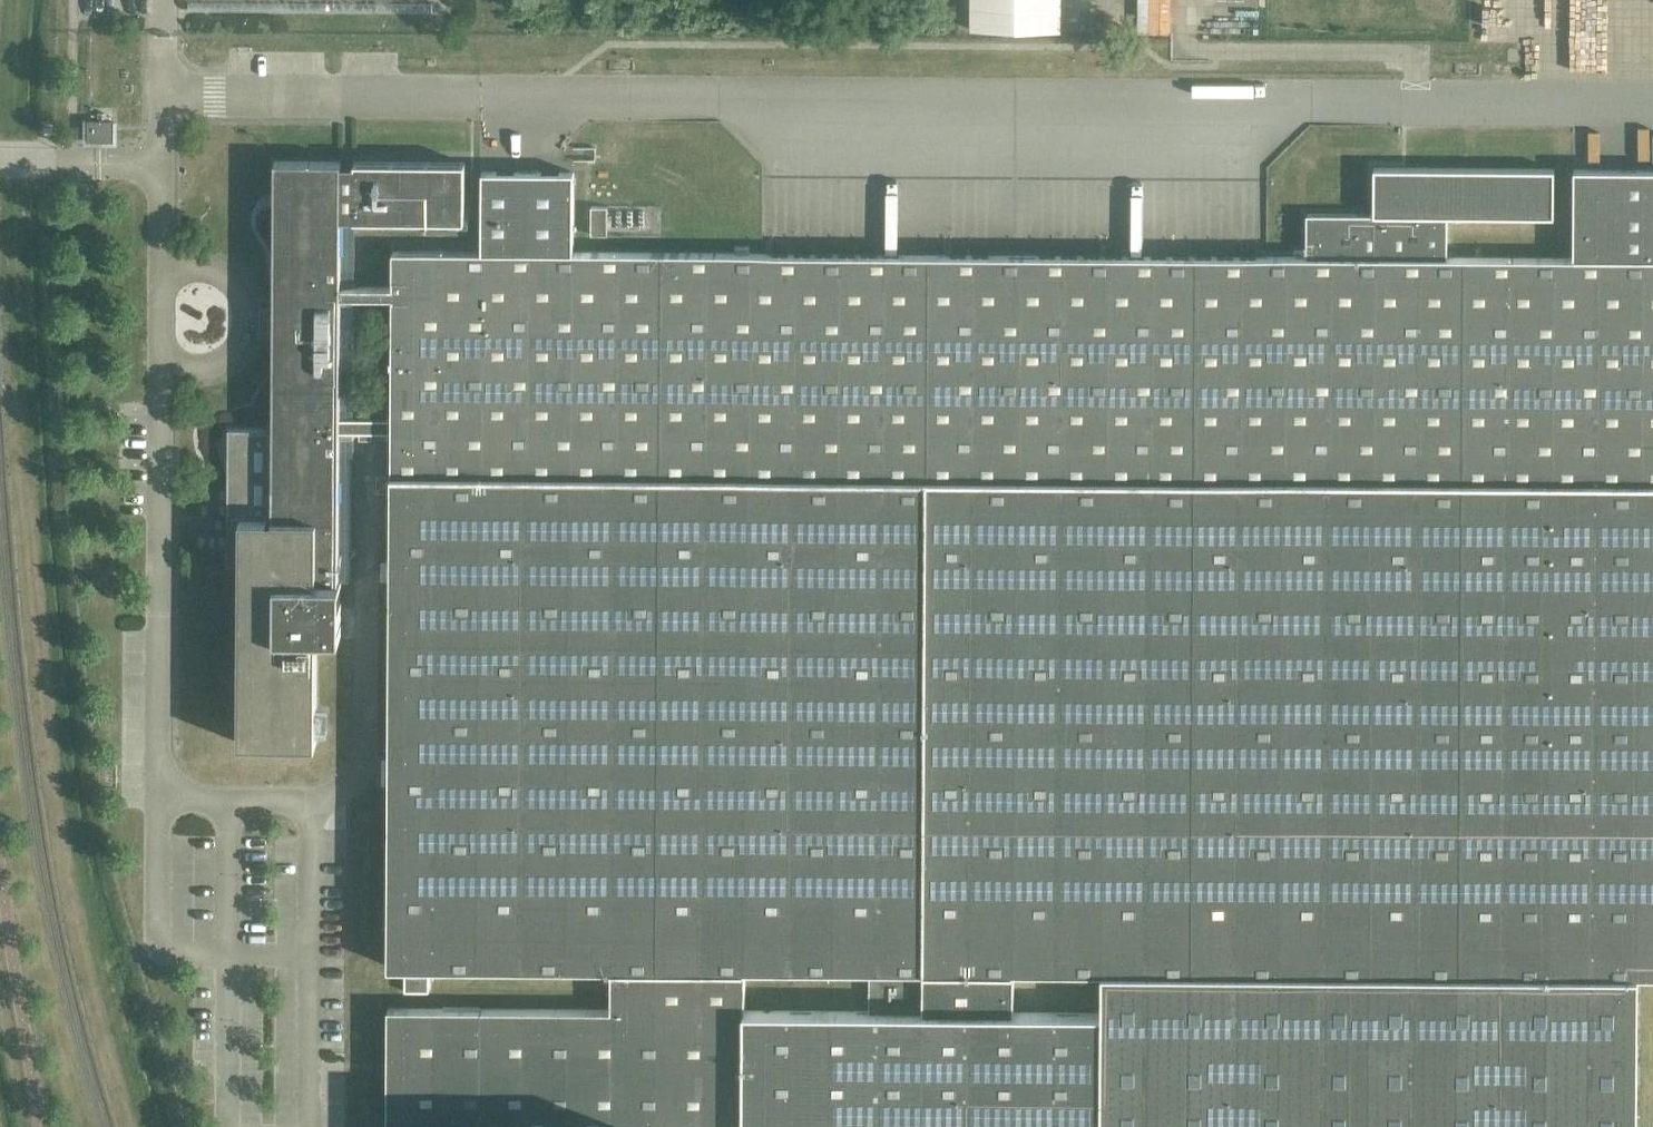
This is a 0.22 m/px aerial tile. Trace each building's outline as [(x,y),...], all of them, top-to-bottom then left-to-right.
[(1063,0),(972,0),(972,30),(1063,30),(1063,0)] [(112,140),(112,121),(88,120),(88,140),(112,140)] [(1638,974),(1652,974),(1652,170),(1574,169),(1573,258),(1447,257),(1448,215),(1554,216),(1555,169),(1374,168),(1374,215),(1374,226),(1337,226),(1336,257),(574,252),(574,172),(482,171),(482,252),(393,251),(393,287),(354,287),(355,220),(426,220),(426,233),(464,233),(464,220),(465,220),(465,162),(355,162),(355,165),(342,165),(342,161),(279,161),(277,428),(233,428),(231,564),(244,564),(243,742),(316,742),(317,635),(340,635),(340,581),(351,581),(351,432),(390,432),(389,966),(405,966),(405,991),(430,991),(430,966),(611,967),(611,1009),(388,1008),(388,1126),(1637,1126),(1638,974)] [(608,235),(608,207),(591,207),(591,235),(608,235)]
